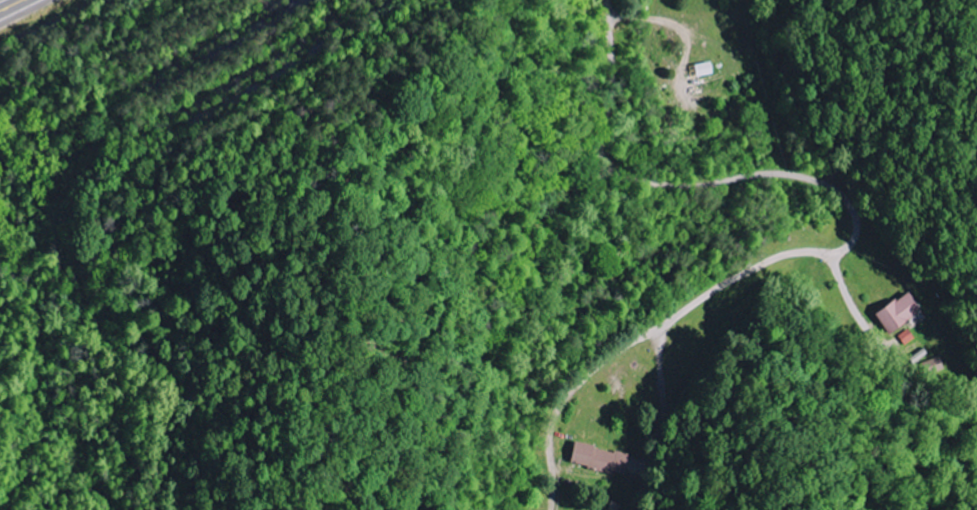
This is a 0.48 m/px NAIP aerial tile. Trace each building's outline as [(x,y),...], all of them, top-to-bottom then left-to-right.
[(692,77),(711,73),(709,62),(690,65),(692,77)] [(871,316),(887,335),(919,309),(904,290),(871,316)] [(923,362),(927,375),(943,370),(939,357),(923,362)] [(559,463),(620,475),(622,463),(632,465),(634,456),(563,442),(559,463)]
